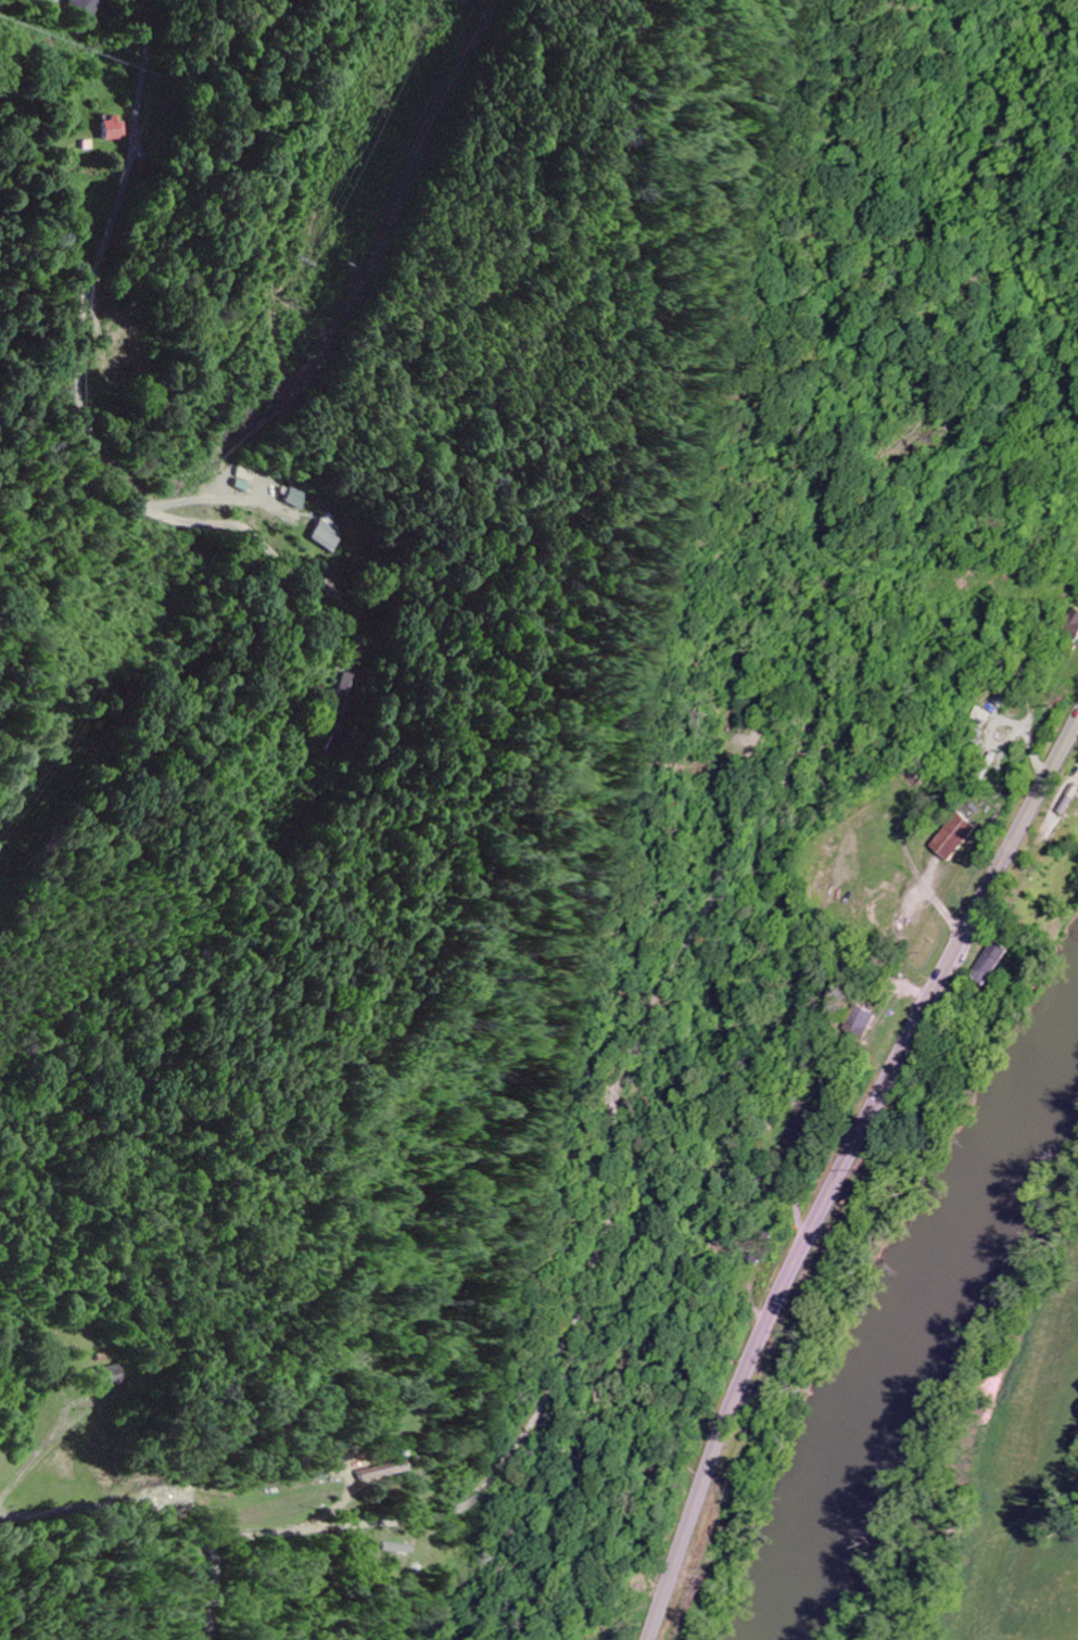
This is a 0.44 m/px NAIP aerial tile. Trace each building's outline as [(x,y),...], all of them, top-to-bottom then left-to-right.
[(102,0),(72,0),(70,3),(88,20),(104,2),(102,0)] [(102,120),(104,140),(125,138),(123,118),(102,120)] [(312,488),(296,482),(288,503),(304,509),(312,488)] [(311,539),(333,553),(349,528),(328,514),(311,539)] [(1074,606),(1060,627),(1077,639),(1077,609),(1074,606)] [(359,677),(344,672),(337,691),(332,689),(326,709),(332,711),(328,722),(341,727),(359,677)] [(934,847),(955,863),(981,829),(961,813),(934,847)] [(974,978),(991,988),(1015,950),(998,939),(974,978)] [(99,1386),(126,1385),(125,1367),(98,1368),(99,1386)] [(358,1470),(359,1481),(372,1479),(371,1472),(389,1469),(390,1474),(405,1471),(404,1463),(358,1470)] [(411,1554),(411,1545),(382,1544),(381,1552),(411,1554)]
